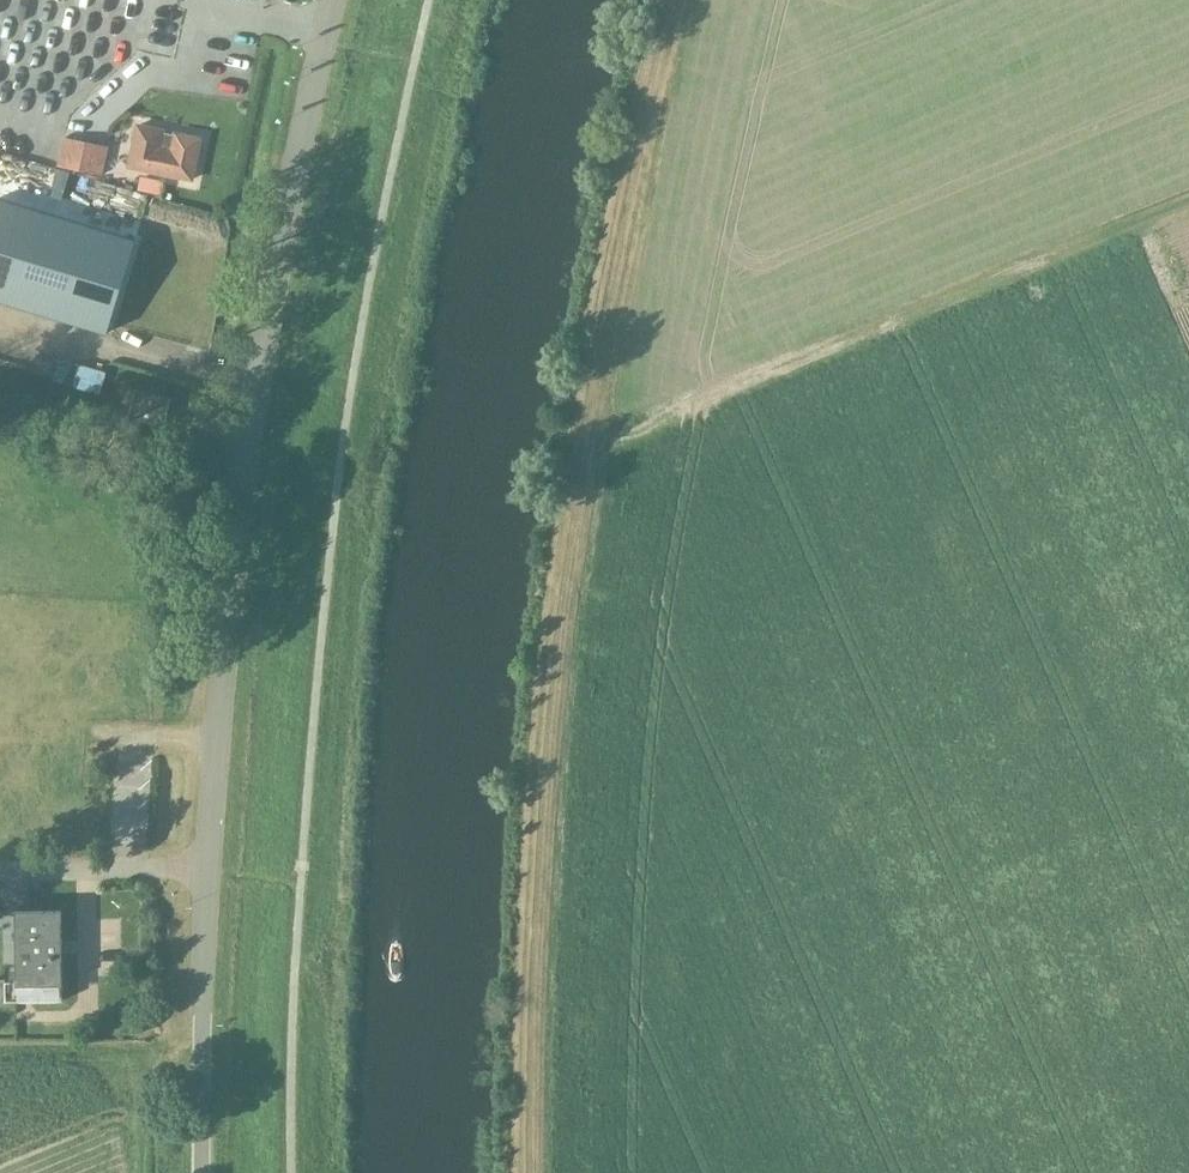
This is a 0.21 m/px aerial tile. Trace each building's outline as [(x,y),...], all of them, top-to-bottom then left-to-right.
[(140,16),(138,43),(166,44),(167,17),(140,16)] [(161,130),(136,125),(128,166),(190,179),(199,139),(174,133),(174,137),(161,134),(161,130)] [(101,175),(107,147),(62,137),(56,165),(101,175)] [(0,200),(0,301),(105,333),(133,241),(0,200)] [(160,425),(168,397),(124,384),(116,412),(160,425)] [(4,1002),(61,1001),(60,910),(14,911),(14,982),(3,982),(4,1002)]
